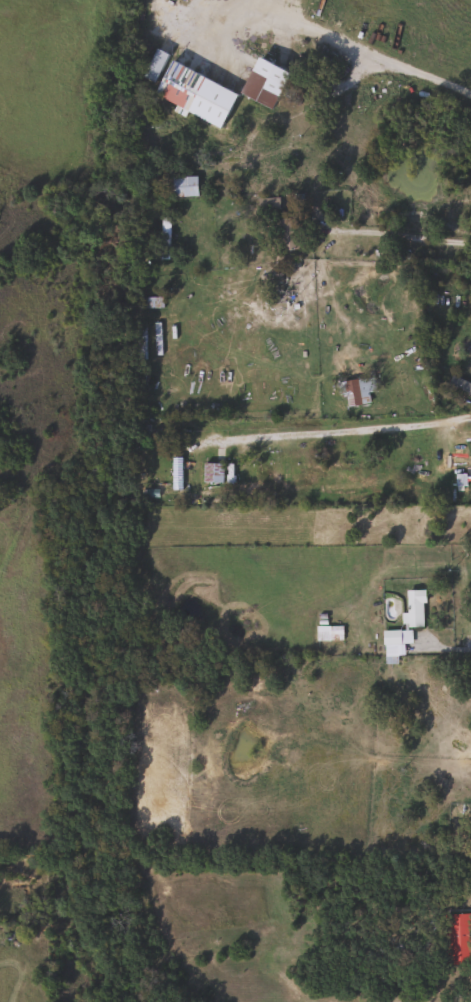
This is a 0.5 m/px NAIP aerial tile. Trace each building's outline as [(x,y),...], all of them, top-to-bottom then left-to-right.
[(169,217),(169,259),(159,259),(159,217),(169,217)] [(273,218),(298,217),(299,249),(275,251),(273,218)] [(161,297),(161,307),(140,307),(140,297),(161,297)] [(143,322),(144,359),(134,359),(133,322),(143,322)] [(369,404),(345,405),(345,395),(339,396),(339,379),(373,379),(373,391),(369,391),(369,404)] [(221,483),(201,483),(201,463),(221,463),(221,483)] [(405,614),(405,590),(423,590),(423,627),(401,627),(401,614),(405,614)] [(341,626),(341,640),(315,640),(315,626),(341,626)] [(381,656),(381,630),(411,630),(411,644),(403,644),(403,656),(381,656)] [(469,963),(448,964),(446,914),(468,914),(469,963)] [(312,925),(313,940),(299,941),(298,926),(312,925)]
